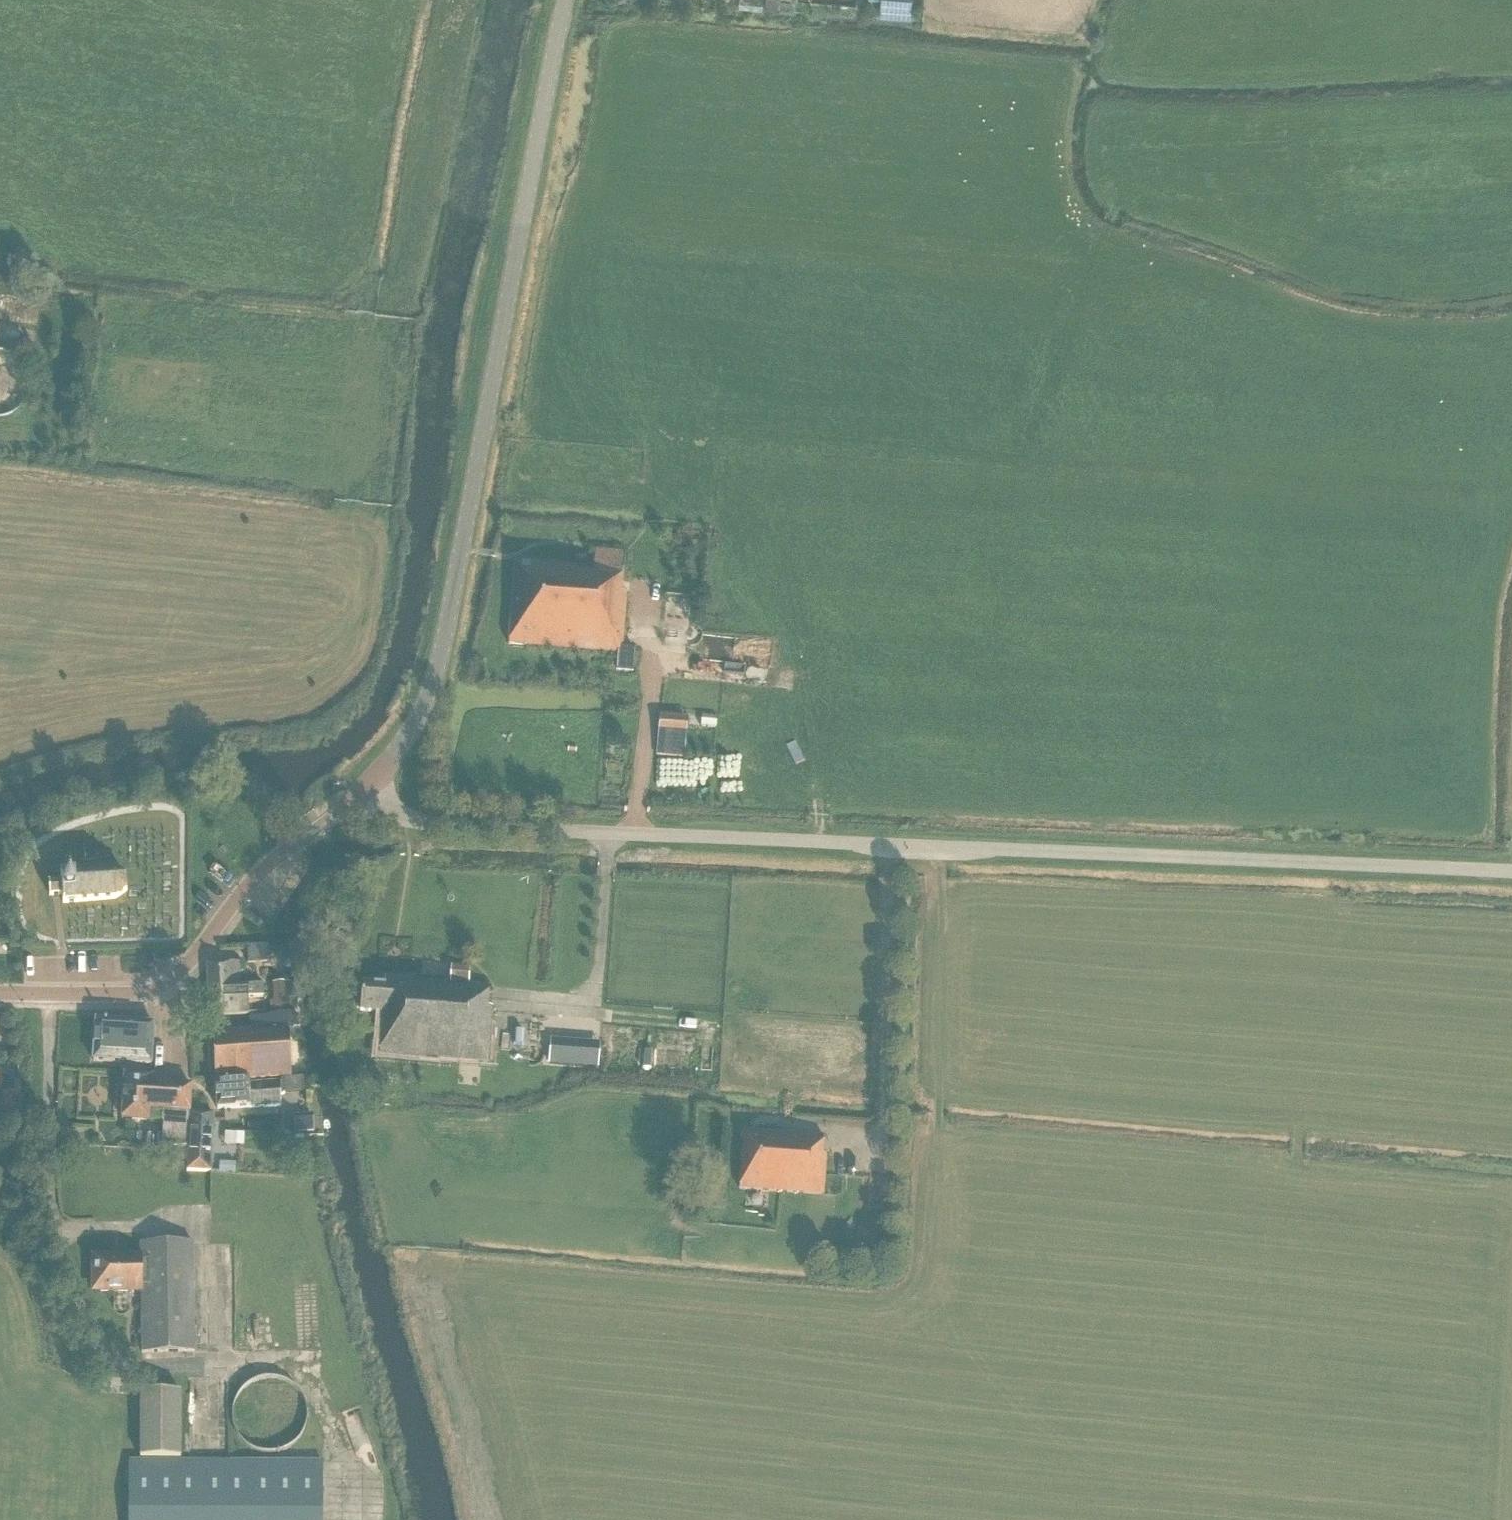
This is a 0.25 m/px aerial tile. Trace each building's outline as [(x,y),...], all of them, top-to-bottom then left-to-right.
[(881,15),(910,17),(911,0),(882,0),(881,15)] [(34,386),(34,382),(33,379),(32,375),(32,373),(31,370),(29,367),(27,364),(25,361),(23,358),(20,356),(17,354),(15,353),(11,351),(8,350),(4,349),(1,349),(0,349),(0,419),(3,419),(7,418),(10,417),(12,416),(16,415),(19,413),(22,411),(25,407),(27,405),(28,403),(29,401),(30,399),(32,395),(32,393),(33,390),(34,386)] [(633,673),(634,660),(635,649),(622,648),(627,594),(622,594),(625,553),(595,550),(593,568),(515,561),(509,644),(617,653),(616,672),(633,673)] [(717,716),(710,716),(705,716),(703,715),(702,727),(717,728),(717,716)] [(658,757),(676,758),(676,750),(682,750),(685,719),(661,717),(658,757)] [(113,869),(60,873),(61,882),(49,883),(50,895),(62,894),(63,902),(116,898),(127,890),(126,875),(113,869)] [(250,957),(270,956),(269,939),(249,940),(250,957)] [(209,1011),(218,1010),(219,1015),(250,1013),(248,997),(259,996),(264,996),(263,984),(241,986),(239,963),(207,965),(209,1011)] [(379,1050),(404,1052),(404,1055),(487,1062),(492,1007),(488,1007),(489,986),(469,985),(470,969),(452,967),(450,983),(393,978),(393,985),(362,982),(360,1011),(382,1013),(379,1050)] [(273,1003),(269,1003),(269,1014),(290,1014),(289,984),(272,984),(273,1003)] [(216,1079),(248,1077),(290,1075),(288,1030),(287,1030),(286,1015),(268,1016),(269,1030),(214,1033),(216,1079)] [(154,1025),(96,1021),(94,1061),(152,1065),(154,1025)] [(190,1113),(191,1086),(170,1085),(171,1075),(151,1074),(150,1078),(124,1076),(121,1121),(163,1123),(162,1147),(189,1148),(190,1113)] [(248,1084),(248,1077),(216,1079),(217,1109),(281,1106),(280,1093),(305,1092),(305,1078),(279,1079),(279,1082),(248,1084)] [(1,1102),(0,1113),(14,1114),(15,1103),(1,1102)] [(190,1113),(189,1148),(188,1171),(211,1172),(214,1114),(190,1113)] [(299,1135),(315,1134),(315,1119),(299,1120),(299,1135)] [(825,1137),(744,1131),(740,1189),(823,1195),(825,1175),(830,1175),(832,1157),(823,1156),(825,1137)] [(224,1145),(226,1145),(229,1146),(236,1146),(237,1133),(225,1133),(224,1145)] [(236,1163),(219,1163),(219,1165),(219,1173),(236,1173),(236,1163)] [(94,1258),(94,1292),(141,1292),(142,1352),(196,1352),(195,1243),(141,1244),(141,1257),(94,1258)] [(301,1394),(294,1386),(286,1381),(277,1378),(269,1378),(261,1378),(253,1381),(245,1387),(239,1394),(234,1404),(232,1414),(233,1424),(236,1433),(243,1441),(250,1448),(257,1451),(267,1452),(274,1452),(279,1452),(285,1449),(289,1447),(295,1443),(299,1438),(303,1431),(306,1423),(307,1412),(305,1404),(301,1394)] [(180,1458),(181,1392),(140,1392),(140,1458),(180,1458)] [(322,1462),(129,1461),(129,1519),(322,1519),(322,1462)]
